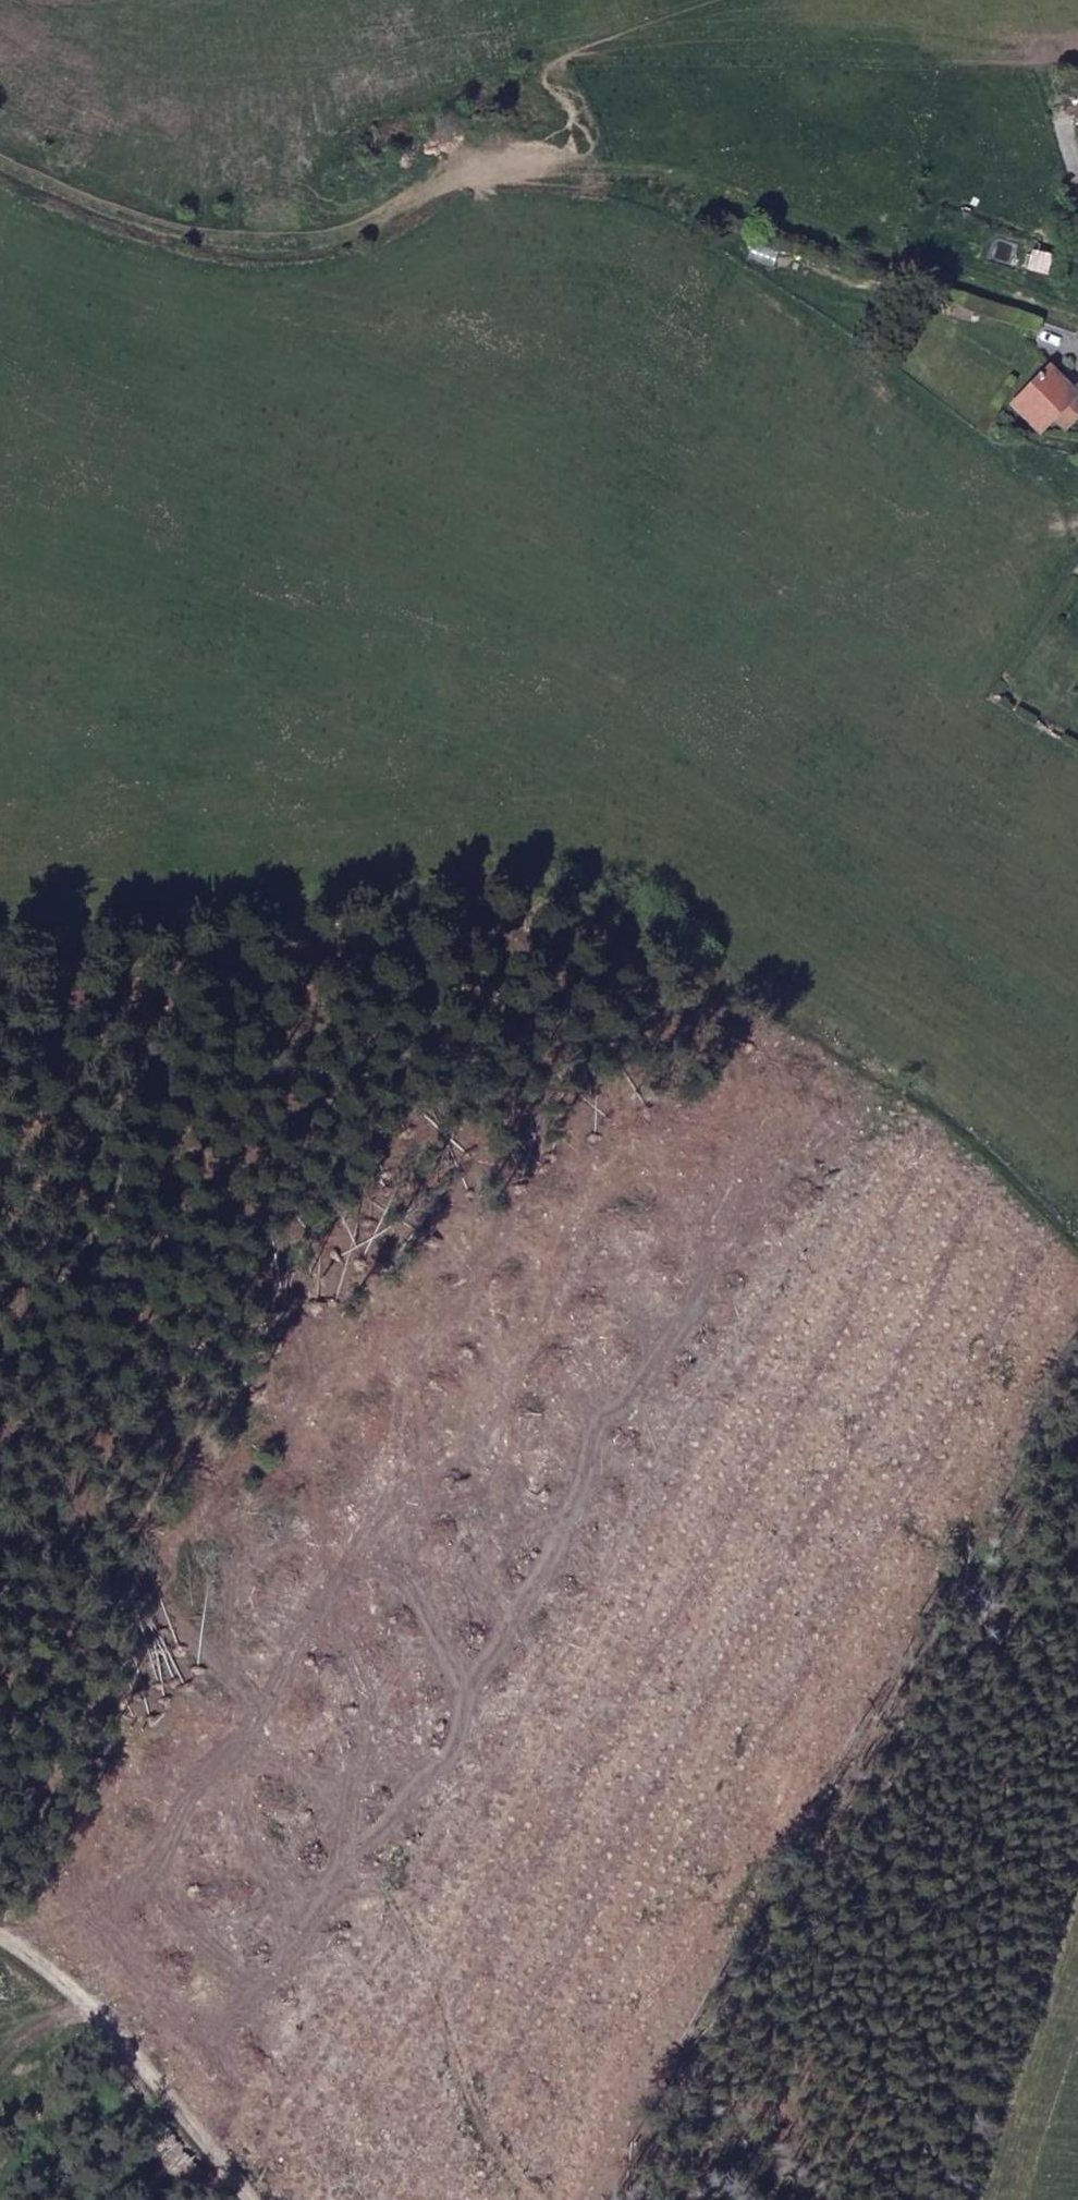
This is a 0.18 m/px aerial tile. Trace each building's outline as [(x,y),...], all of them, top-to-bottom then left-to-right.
[(1050,399),(1037,384),(1008,417),(1033,443),(1050,425),(1057,417),(1071,431),(1077,423),(1077,414),(1068,402),(1061,409),(1050,399)] [(1057,391),(1050,399),(1061,409),(1068,402),(1057,391)] [(1057,417),(1050,425),(1063,438),(1071,431),(1057,417)]
